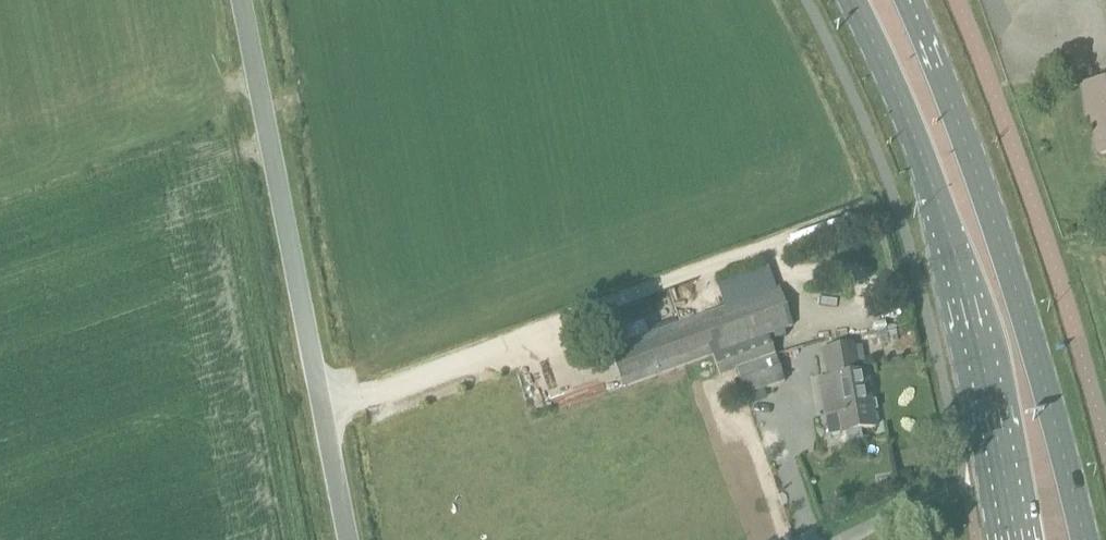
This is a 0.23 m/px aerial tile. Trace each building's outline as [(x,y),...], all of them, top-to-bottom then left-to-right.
[(746,45),(764,42),(762,30),(744,33),(746,45)] [(1083,86),(1087,110),(1091,109),(1098,155),(1105,154),(1105,82),(1083,86)] [(609,350),(622,389),(713,356),(720,377),(737,371),(776,357),(768,336),(794,327),(779,288),(609,350)] [(828,378),(819,380),(825,417),(839,414),(843,434),(875,428),(872,412),(870,401),(865,372),(858,373),(853,345),(823,351),(828,378)] [(785,383),(776,357),(737,371),(746,396),(785,383)]
